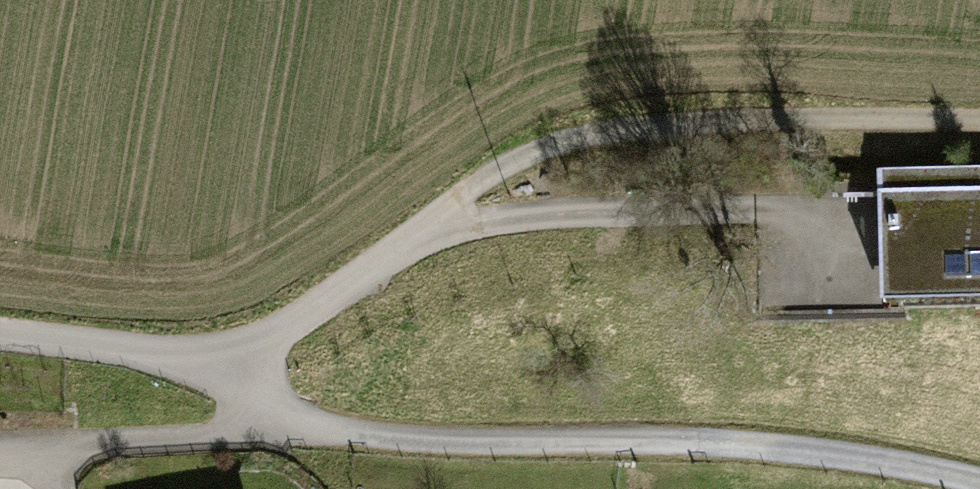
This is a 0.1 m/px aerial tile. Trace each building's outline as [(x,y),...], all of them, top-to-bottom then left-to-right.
[(776,303),(979,298),(979,172),(872,174),(872,202),(773,204),(776,303)]
